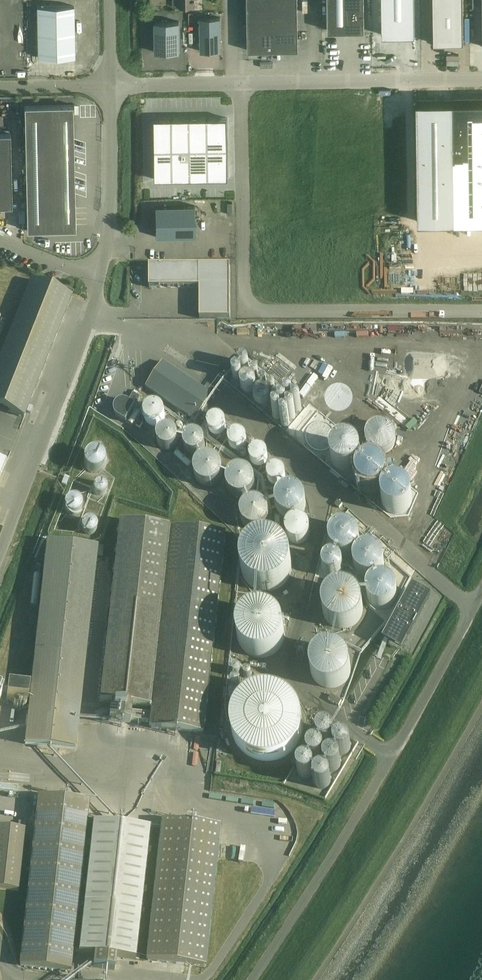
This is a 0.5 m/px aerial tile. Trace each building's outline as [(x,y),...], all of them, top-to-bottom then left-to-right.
[(247,6),(248,6),(248,14),(247,14),(247,16),(248,16),(248,24),(247,24),(248,31),(248,39),(248,41),(248,50),(259,50),(288,50),(298,49),(298,41),(298,38),(297,38),(297,30),(298,30),(298,23),(297,23),(297,15),(298,15),(298,13),(297,13),(297,5),(298,5),(298,0),(247,0),(247,6)] [(328,30),(340,30),(340,29),(350,29),(350,30),(364,29),(364,0),(327,0),(328,30)] [(379,31),(414,31),(414,0),(379,0),(379,31)] [(434,43),(464,43),(463,0),(433,0),(434,43)] [(38,57),(75,56),(73,5),(37,6),(38,57)] [(220,17),(200,17),(201,51),(221,51),(220,17)] [(179,21),(155,21),(155,52),(180,51),(179,21)] [(435,100),(435,237),(481,237),(481,100),(435,100)] [(27,229),(27,230),(75,229),(73,104),(24,105),(27,229)] [(226,118),(151,119),(152,179),(227,178),(226,118)] [(0,132),(0,204),(11,204),(10,132),(0,132)] [(155,206),(155,236),(195,236),(195,206),(155,206)] [(149,265),(149,288),(161,288),(161,287),(168,287),(168,288),(171,288),(171,287),(178,287),(178,288),(180,288),(180,287),(187,287),(187,288),(190,288),(190,287),(197,287),(197,288),(199,288),(199,265),(149,265)] [(229,265),(199,265),(199,288),(200,317),(230,317),(229,265)] [(72,296),(31,280),(0,357),(0,408),(24,417),(72,296)] [(146,387),(196,421),(213,395),(163,362),(146,387)] [(118,417),(126,422),(140,397),(133,393),(129,401),(127,400),(124,400),(120,400),(117,402),(115,405),(114,408),(114,411),(115,415),(118,417)] [(162,409),(161,408),(160,407),(158,406),(156,406),(155,406),(153,406),(151,406),(149,407),(148,408),(147,409),(145,410),(145,412),(144,414),(144,415),(144,417),(144,419),(145,421),(146,422),(147,423),(148,425),(150,426),(151,426),(153,426),(155,427),(157,426),(158,426),(160,425),(161,424),(162,423),(163,421),(164,419),(165,418),(165,416),(165,414),(164,413),(163,411),(162,409)] [(224,420),(223,419),(222,417),(220,417),(219,416),(217,416),(215,416),(214,416),(212,417),(211,418),(210,419),(209,420),(208,421),(207,423),(207,425),(207,426),(207,428),(208,429),(209,431),(210,432),(211,433),(212,434),(214,434),(215,434),(217,435),(218,434),(220,434),(221,433),(223,432),(224,431),(224,430),(225,428),(225,427),(226,425),(226,424),(225,422),(225,421),(224,420)] [(176,446),(177,445),(177,443),(178,442),(178,440),(178,438),(177,436),(177,435),(176,433),(174,432),(173,431),(171,430),(170,429),(168,429),(166,429),(164,430),(163,430),(161,431),(160,433),(159,434),(158,436),(157,437),(157,439),(157,441),(157,443),(158,444),(159,446),(160,447),(161,448),(163,449),(164,450),(166,450),(168,450),(170,450),(171,450),(173,449),(174,448),(176,446)] [(245,435),(243,434),(242,433),(241,432),(239,432),(238,431),(236,432),(235,432),(233,432),(232,433),(231,434),(230,435),(229,437),(228,438),(228,439),(228,441),(228,443),(229,444),(229,445),(230,447),(231,448),(233,449),(234,449),(236,450),(237,450),(239,450),(240,449),(242,449),(243,448),(244,447),(245,445),(246,444),(246,442),(247,441),(247,439),(246,438),(245,436),(245,435)] [(201,454),(202,452),(203,451),(204,449),(205,448),(205,446),(205,444),(205,442),(204,441),(203,439),(202,438),(201,437),(199,436),(198,435),(196,435),(194,435),(192,435),(191,435),(189,436),(188,437),(186,439),(185,440),(185,442),(184,443),(184,445),(184,447),(184,449),(185,451),(186,452),(188,453),(189,454),(191,455),(192,456),(194,456),(196,456),(198,455),(199,455),(201,454)] [(265,451),(264,450),(263,449),(261,448),(259,448),(258,448),(256,448),(254,448),(253,449),(252,450),(250,451),(250,453),(249,454),(249,456),(248,458),(249,459),(249,461),(250,462),(251,464),(252,465),(254,466),(255,466),(257,467),(258,467),(260,467),(261,466),(263,466),(264,465),(265,464),(266,462),(267,461),(268,460),(268,458),(268,456),(267,455),(267,453),(266,452),(265,451)] [(101,455),(99,454),(98,453),(96,452),(94,452),(92,452),(91,453),(89,453),(87,454),(86,456),(85,457),(84,459),(84,460),(83,462),(83,464),(84,466),(84,467),(85,469),(87,470),(88,471),(90,472),(91,473),(93,473),(95,473),(96,473),(98,472),(100,471),(101,470),(102,469),(103,468),(104,466),(104,464),(104,462),(104,461),(104,459),(103,458),(102,456),(101,455)] [(223,472),(222,469),(222,467),(220,465),(219,463),(217,462),(215,460),(213,459),(211,459),(209,458),(206,459),(204,459),(202,460),(200,461),(198,463),(197,465),(195,467),(195,469),(194,471),(194,474),(195,476),(195,479),(197,481),(198,483),(200,484),(202,485),(205,486),(207,487),(209,487),(212,486),(214,486),(216,484),(218,483),(220,481),(221,479),(222,477),(223,474),(223,472)] [(76,477),(79,468),(73,465),(69,475),(76,477)] [(110,484),(120,478),(113,467),(103,473),(110,484)] [(285,472),(284,471),(283,470),(282,469),(281,468),(279,467),(278,467),(276,467),(274,467),(273,467),(271,468),(270,469),(269,470),(268,472),(268,473),(267,475),(267,476),(267,478),(268,479),(269,481),(269,482),(271,483),(272,484),(273,485),(275,485),(276,485),(278,485),(279,485),(281,484),(282,483),(283,482),(284,481),(285,480),(285,478),(286,477),(286,475),(285,474),(285,472)] [(253,476),(251,474),(250,473),(248,471),(245,470),(243,470),(240,470),(238,470),(236,471),(233,472),(231,474),(230,476),(229,478),(228,480),(227,482),(227,485),(227,487),(228,490),(229,492),(231,494),(232,495),(234,497),(237,498),(239,498),(241,498),(244,498),(246,498),(248,497),(250,495),(252,494),(253,492),(254,490),(255,487),(256,485),(255,483),(255,480),(254,478),(253,476)] [(106,486),(105,485),(104,485),(103,484),(102,483),(101,483),(100,483),(99,483),(98,483),(97,483),(96,484),(95,485),(94,485),(94,486),(93,488),(93,489),(93,490),(93,491),(94,492),(94,493),(95,494),(96,495),(97,495),(98,496),(99,496),(100,496),(101,496),(102,495),(103,495),(104,494),(105,493),(106,492),(106,491),(106,490),(106,489),(106,487),(106,486)] [(300,492),(298,491),(295,490),(293,489),(290,489),(288,489),(285,490),(283,491),(281,493),(279,494),(278,497),(277,499),(276,501),(276,504),(276,506),(277,509),(278,511),(280,513),(281,515),(284,516),(286,517),(288,518),(291,518),(293,518),(296,517),(298,516),(300,515),(302,513),(303,511),(304,509),(305,507),(305,505),(305,502),(305,500),(304,498),(303,496),(301,494),(300,492)] [(81,508),(81,506),(81,505),(80,503),(79,502),(79,501),(78,500),(76,499),(75,499),(74,498),(72,498),(71,498),(69,499),(68,499),(67,500),(66,501),(65,502),(64,503),(64,505),(64,506),(64,508),(64,509),(64,510),(65,512),(66,513),(67,514),(68,515),(70,515),(71,515),(73,515),(74,515),(76,515),(77,514),(78,513),(79,512),(80,511),(80,509),(81,508)] [(269,506),(267,505),(265,503),(262,502),(260,501),(257,500),(255,501),(252,501),(250,502),(247,503),(245,505),(244,507),(243,509),(242,512),(241,514),(241,517),(241,519),(242,521),(243,524),(245,526),(247,527),(249,529),(251,530),(253,531),(256,531),(258,531),(261,530),(263,530),(265,528),(267,527),(269,525),(270,523),(271,520),(272,518),(272,516),(271,513),(271,511),(270,508),(269,506)] [(104,505),(91,512),(97,523),(110,516),(104,505)] [(95,523),(94,522),(93,521),(92,521),(91,520),(89,520),(88,520),(87,520),(86,520),(85,521),(83,521),(83,522),(82,523),(81,524),(81,526),(81,527),(81,528),(81,530),(82,531),(82,532),(83,533),(84,534),(85,534),(86,535),(88,535),(89,535),(90,535),(92,534),(93,533),(94,533),(95,532),(95,531),(96,529),(96,528),(96,527),(96,525),(95,524),(95,523)] [(304,522),(302,521),(300,520),(298,520),(296,520),(294,521),(292,522),(290,523),(289,524),(288,526),(287,528),(286,530),(286,532),(286,534),(286,536),(287,538),(288,540),(290,542),(292,543),(294,544),(296,544),(298,545),(300,544),(302,544),(303,543),(305,542),(307,541),(308,539),(309,538),(310,536),(310,534),(310,532),(310,530),(309,528),(308,526),(307,524),(306,523),(304,522)] [(149,726),(198,731),(202,732),(224,534),(119,523),(99,703),(111,704),(109,720),(130,723),(130,720),(141,721),(142,714),(131,712),(132,707),(151,709),(149,726)] [(341,556),(347,555),(352,553),(356,549),(358,544),(359,539),(357,534),(354,530),(351,527),(346,525),(341,525),(337,527),(333,530),(329,534),(328,540),(329,545),(332,550),(336,554),(341,556)] [(281,546),(278,544),(273,543),(269,542),(265,542),(261,543),(257,544),(253,546),(249,549),(246,552),(244,556),(243,560),(242,564),(242,568),(242,573),(244,577),(246,581),(248,584),(252,587),(255,589),(259,591),(264,592),(268,592),(272,591),(276,590),(280,588),(283,586),(286,583),(288,579),(290,576),(291,572),(292,568),(291,564),(291,559),(289,556),(287,552),(284,549),(281,546)] [(25,744),(75,750),(96,557),(97,548),(47,543),(25,744)] [(358,575),(363,577),(368,578),(373,578),(377,576),(380,573),(383,569),(384,564),(383,558),(381,553),(376,549),(371,548),(365,548),(360,550),(356,554),(354,559),(353,565),(355,570),(358,575)] [(328,577),(333,578),(337,576),(340,574),(342,569),(342,565),(340,561),(337,558),(332,557),(328,558),(324,561),(322,565),(322,570),(324,574),(328,577)] [(368,603),(372,607),(377,610),(382,611),(388,609),(392,606),(395,601),(396,596),(396,592),(394,587),(390,583),(386,581),(381,581),(376,582),(371,584),(368,588),(366,593),(366,599),(368,603)] [(349,590),(346,589),(342,589),(339,589),(335,590),(332,591),(329,593),(327,596),(325,599),(323,602),(322,605),(322,608),(322,612),(323,615),(324,618),(326,621),(329,624),(331,626),(335,628),(338,629),(341,629),(345,629),(348,628),(351,627),(354,625),(357,623),(359,620),(360,617),(362,614),(362,611),(362,608),(362,604),(361,601),(359,598),(357,595),(355,593),(352,591),(349,590)] [(383,640),(403,650),(431,599),(411,589),(383,640)] [(269,613),(265,612),(261,611),(257,612),(253,613),(249,614),(246,617),(243,619),(241,623),(239,626),(238,630),(237,634),(238,638),(239,642),(240,646),(243,649),(245,652),(249,655),(252,657),(256,658),(260,658),(264,658),(268,657),(272,656),(275,654),(278,651),(281,648),(283,645),(284,641),(285,637),(285,633),(284,629),(283,626),(281,622),(279,619),(276,616),(272,614),(269,613)] [(337,649),(333,648),(330,648),(327,648),(323,649),(320,650),(317,652),(315,655),(313,657),(311,660),(310,664),(310,667),(310,671),(311,674),(312,677),(314,680),(317,682),(319,684),(322,686),(326,687),(329,687),(333,687),(336,687),(339,685),(342,683),(344,681),(346,679),(348,676),(349,673),(350,669),(350,666),(349,663),(348,660),(347,657),(345,654),(342,652),(340,650),(337,649)] [(6,701),(27,703),(29,691),(7,688),(6,701)] [(295,748),(299,743),(301,738),(303,732),(303,726),(303,720),(301,714),(299,709),(295,704),(291,700),(287,696),(281,693),(276,691),(270,690),(264,691),(258,692),(252,694),(247,697),(242,701),(238,705),(235,711),(233,716),(232,723),(232,729),(233,735),(235,740),(238,746),(241,751),(246,755),(251,758),(257,760),(263,762),(269,762),(275,761),(281,759),(286,757),(291,753),(295,748)] [(338,691),(333,701),(338,704),(344,694),(338,691)] [(354,719),(346,706),(334,713),(343,726),(354,719)] [(360,735),(370,728),(362,716),(352,723),(360,735)] [(312,773),(347,733),(334,722),(323,734),(326,736),(302,764),(312,773)] [(350,732),(342,745),(353,752),(361,739),(350,732)] [(319,772),(330,782),(353,758),(342,748),(319,772)] [(70,971),(89,802),(38,797),(20,966),(70,971)] [(146,961),(205,967),(220,827),(162,821),(146,961)] [(150,829),(92,823),(78,953),(94,955),(93,968),(114,970),(116,957),(136,960),(150,829)] [(0,826),(0,888),(18,890),(25,829),(0,826)]
